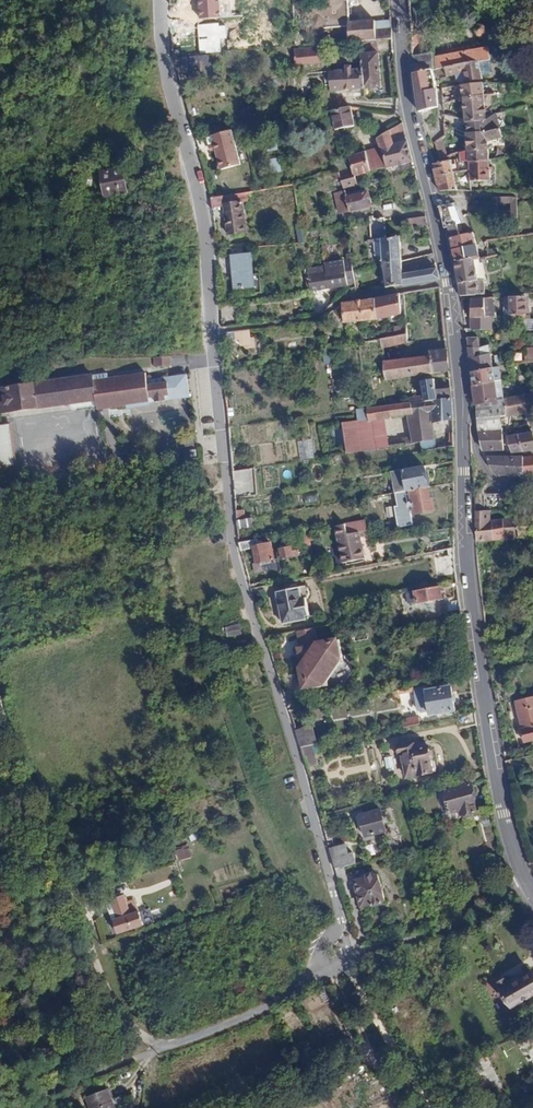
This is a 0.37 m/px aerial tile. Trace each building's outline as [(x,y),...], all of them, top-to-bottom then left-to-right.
[(200,18),(220,16),(219,0),(224,0),(198,0),(200,18)] [(323,10),(348,8),(348,0),(323,0),(323,10)] [(347,27),(348,42),(360,41),(377,40),(391,39),(391,31),(390,21),(374,22),(374,21),(347,24),(347,27)] [(219,26),(219,23),(197,24),(199,51),(205,51),(206,53),(221,52),(220,39),(227,38),(226,26),(219,26)] [(479,37),(482,36),(484,34),(485,32),(485,30),(485,28),(484,26),(482,25),(479,25),(477,25),(475,26),(474,28),(474,29),(474,31),(474,32),(475,34),(476,35),(477,36),(479,37)] [(416,28),(410,29),(410,44),(412,56),(414,56),(418,56),(416,35),(418,35),(416,28)] [(377,40),(360,41),(361,55),(378,54),(377,40)] [(489,60),(487,48),(471,50),(471,47),(447,51),(447,55),(433,58),(434,61),(435,70),(444,68),(478,62),(489,60)] [(322,58),(321,48),(293,49),(294,59),(322,58)] [(432,53),(418,56),(414,56),(414,65),(434,61),(433,58),(432,53)] [(362,65),(363,89),(380,88),(378,54),(361,55),(361,57),(362,65)] [(478,62),(480,75),(491,73),(489,60),(478,62)] [(434,61),(414,65),(415,73),(435,70),(434,61)] [(480,75),(478,62),(444,68),(446,77),(457,75),(457,78),(462,81),(466,80),(467,81),(481,78),(480,75)] [(329,91),(363,89),(362,65),(347,66),(347,69),(338,70),(339,71),(329,72),(329,91)] [(415,73),(413,74),(414,87),(415,93),(430,91),(430,83),(434,82),(433,72),(435,72),(435,70),(415,73)] [(482,87),(482,82),(459,85),(461,98),(483,95),(482,87)] [(483,95),(494,94),(494,87),(482,87),(483,95)] [(433,109),(430,91),(415,93),(419,112),(433,109)] [(461,98),(464,120),(485,119),(485,115),(483,95),(461,98)] [(349,107),(330,111),(333,129),(333,130),(345,128),(345,127),(353,126),(350,107),(349,107)] [(499,129),(496,112),(485,115),(485,119),(464,120),(466,134),(484,132),(499,129)] [(403,128),(402,124),(389,131),(391,136),(403,128)] [(240,163),(230,129),(210,134),(220,169),(240,163)] [(501,137),(499,129),(484,132),(466,134),(467,149),(487,148),(493,148),(492,139),(501,137)] [(391,136),(389,131),(376,138),(379,148),(384,168),(412,161),(410,156),(406,141),(393,144),(391,136)] [(277,149),(274,136),(266,137),(268,150),(277,149)] [(439,159),(447,156),(440,138),(433,143),(439,159)] [(384,168),(379,148),(365,152),(369,171),(381,168),(384,168)] [(487,148),(467,149),(467,150),(467,160),(487,159),(487,148)] [(467,150),(458,153),(459,171),(468,170),(467,160),(467,150)] [(351,168),(335,172),(336,179),(340,178),(343,190),(358,187),(355,174),(369,171),(365,152),(348,156),(351,168)] [(280,172),(278,158),(269,159),(271,173),(280,172)] [(487,167),(487,159),(467,160),(468,170),(468,181),(488,181),(488,171),(491,171),(491,167),(487,167)] [(438,190),(456,190),(452,172),(450,160),(431,164),(438,190)] [(128,190),(121,167),(100,173),(107,196),(128,190)] [(345,198),(344,195),(341,196),(343,202),(346,201),(348,211),(370,206),(366,193),(345,198)] [(231,194),(211,198),(212,209),(224,208),(227,234),(243,232),(239,201),(233,203),(231,194)] [(517,218),(516,203),(516,198),(513,197),(508,196),(490,196),(490,203),(493,203),(511,202),(512,213),(493,213),(490,213),(490,218),(517,218)] [(461,223),(458,216),(454,206),(443,209),(447,226),(459,223),(461,223)] [(427,223),(425,215),(410,217),(411,225),(427,223)] [(385,238),(384,221),(383,218),(373,219),(369,220),(370,241),(381,240),(381,239),(385,238)] [(447,226),(450,239),(462,236),(459,223),(447,226)] [(292,231),(292,242),(303,242),(303,231),(292,231)] [(452,252),(476,248),(473,233),(462,236),(450,239),(452,252)] [(381,240),(370,241),(367,241),(367,244),(372,244),(373,258),(376,258),(377,264),(382,263),(401,260),(399,237),(385,238),(381,239),(381,240)] [(467,260),(478,258),(476,248),(452,252),(453,257),(454,263),(467,260)] [(487,258),(497,255),(496,248),(486,250),(486,257),(487,258)] [(241,279),(253,277),(251,255),(232,257),(236,288),(242,288),(241,279)] [(336,271),(307,276),(309,289),(353,284),(352,273),(352,261),(351,259),(335,261),(336,271)] [(460,296),(484,295),(481,278),(487,277),(483,259),(473,261),(454,263),(460,296)] [(382,263),(385,287),(438,278),(436,269),(401,275),(401,260),(382,263)] [(254,287),(253,277),(241,279),(242,288),(254,287)] [(400,314),(398,294),(380,298),(382,317),(400,314)] [(492,317),(491,297),(470,299),(469,317),(491,317),(492,317)] [(525,315),(525,297),(503,297),(502,315),(525,315)] [(374,299),(341,303),(342,322),(350,321),(376,318),(374,299)] [(491,317),(469,317),(469,330),(490,330),(491,317)] [(253,329),(234,330),(235,348),(254,347),(253,329)] [(405,342),(405,334),(398,335),(394,336),(384,338),(379,339),(380,348),(405,342)] [(477,338),(465,338),(470,373),(492,369),(491,362),(498,359),(495,352),(490,353),(479,356),(478,348),(477,338)] [(489,346),(478,348),(479,356),(490,353),(489,346)] [(523,349),(524,362),(532,361),(532,348),(523,349)] [(447,370),(445,352),(429,353),(429,355),(401,359),(403,377),(447,370)] [(171,365),(170,356),(154,357),(155,366),(171,365)] [(403,377),(401,359),(382,361),(384,380),(403,377)] [(470,373),(472,386),(493,382),(492,369),(470,373)] [(143,372),(128,375),(132,405),(141,403),(188,395),(184,373),(144,379),(143,372)] [(120,376),(107,379),(106,373),(0,392),(0,405),(2,405),(5,418),(56,408),(95,401),(96,411),(105,410),(128,406),(120,376)] [(128,375),(120,376),(128,406),(132,405),(128,375)] [(450,397),(449,388),(435,390),(435,379),(421,381),(423,396),(408,398),(408,402),(409,404),(423,402),(424,401),(450,397)] [(474,404),(476,404),(496,400),(493,382),(472,386),(474,404)] [(524,396),(525,414),(525,420),(527,424),(530,431),(532,431),(532,394),(524,396)] [(511,398),(504,399),(504,416),(504,417),(514,416),(525,414),(524,396),(511,398)] [(365,408),(367,420),(367,421),(383,419),(390,419),(390,417),(407,415),(429,412),(430,422),(431,422),(451,419),(450,397),(424,401),(423,402),(409,404),(408,402),(365,408)] [(496,400),(476,404),(478,432),(501,430),(501,426),(501,417),(504,416),(504,399),(496,400)] [(433,439),(431,422),(430,422),(429,412),(407,415),(410,436),(411,443),(433,439)] [(342,425),(346,453),(388,446),(383,419),(367,421),(367,420),(342,425)] [(0,424),(0,469),(16,467),(10,423),(0,424)] [(501,430),(478,432),(483,450),(503,450),(501,430)] [(532,450),(532,436),(532,433),(531,433),(507,438),(511,450),(512,453),(531,450),(532,450)] [(401,444),(411,443),(410,436),(400,438),(401,444)] [(182,447),(181,438),(165,440),(166,449),(182,447)] [(311,439),(297,441),(300,459),(314,457),(311,439)] [(524,475),(523,457),(488,458),(494,472),(499,475),(519,476),(524,475)] [(532,474),(532,457),(523,457),(524,475),(525,476),(528,475),(532,474)] [(423,466),(391,471),(395,493),(427,487),(423,466)] [(453,470),(453,466),(437,469),(439,480),(453,477),(453,470)] [(236,468),(237,493),(257,493),(256,468),(236,468)] [(429,500),(427,487),(395,493),(394,493),(396,506),(393,506),(396,527),(411,524),(410,515),(433,510),(432,499),(429,500)] [(517,504),(517,491),(499,493),(499,506),(517,504)] [(518,538),(532,537),(532,519),(532,517),(532,492),(529,516),(517,517),(517,519),(518,538)] [(499,493),(492,493),(487,494),(486,495),(487,507),(499,506),(499,493)] [(475,542),(518,538),(517,519),(486,520),(486,516),(492,515),(491,511),(475,513),(475,542)] [(249,518),(236,521),(236,529),(250,527),(249,518)] [(363,558),(357,523),(335,526),(341,562),(363,558)] [(309,545),(307,531),(301,532),(303,546),(309,545)] [(255,539),(252,540),(254,549),(256,562),(273,560),(270,544),(265,544),(264,542),(256,543),(255,539)] [(252,540),(238,542),(240,551),(254,549),(252,540)] [(298,554),(296,543),(279,546),(281,557),(298,554)] [(455,574),(454,558),(435,563),(437,578),(455,574)] [(438,586),(405,592),(407,603),(416,602),(416,603),(440,598),(438,586)] [(304,617),(308,616),(305,598),(308,596),(309,594),(309,592),(309,591),(307,589),(306,587),(303,587),(276,592),(281,623),(304,620),(304,617)] [(442,604),(443,612),(459,609),(458,601),(442,604)] [(237,624),(226,627),(228,636),(239,633),(237,624)] [(329,665),(342,663),(338,639),(316,643),(313,627),(296,631),(306,689),(327,685),(324,672),(329,665)] [(454,710),(450,687),(425,692),(429,715),(454,710)] [(514,703),(522,729),(521,730),(525,743),(532,740),(532,698),(514,703)] [(476,724),(474,713),(456,717),(458,727),(476,724)] [(417,718),(401,720),(402,727),(418,724),(417,718)] [(316,727),(295,731),(300,747),(311,745),(319,743),(316,727)] [(406,777),(430,773),(428,762),(429,761),(429,760),(431,760),(433,757),(431,751),(427,749),(426,747),(417,749),(411,751),(410,745),(409,743),(396,745),(398,754),(401,755),(406,777)] [(311,745),(300,747),(304,760),(314,757),(311,745)] [(316,765),(314,757),(304,760),(306,767),(316,765)] [(476,811),(470,784),(443,791),(449,819),(461,818),(460,814),(476,811)] [(380,810),(359,815),(362,827),(364,836),(385,831),(380,810)] [(201,831),(193,836),(196,840),(204,836),(201,831)] [(345,844),(328,849),(334,869),(343,868),(350,866),(345,844)] [(189,846),(177,850),(181,861),(193,857),(189,846)] [(343,868),(334,869),(335,873),(338,883),(346,881),(343,868)] [(381,884),(377,874),(374,874),(374,872),(363,875),(364,877),(353,879),(359,906),(371,903),(371,906),(382,904),(381,901),(385,900),(382,890),(379,891),(378,885),(381,884)] [(117,933),(143,925),(139,912),(130,915),(124,896),(112,899),(117,918),(112,920),(117,933)] [(504,980),(497,984),(511,1008),(532,995),(532,976),(531,974),(508,987),(504,980)] [(86,1098),(90,1107),(113,1107),(107,1090),(86,1098)]
